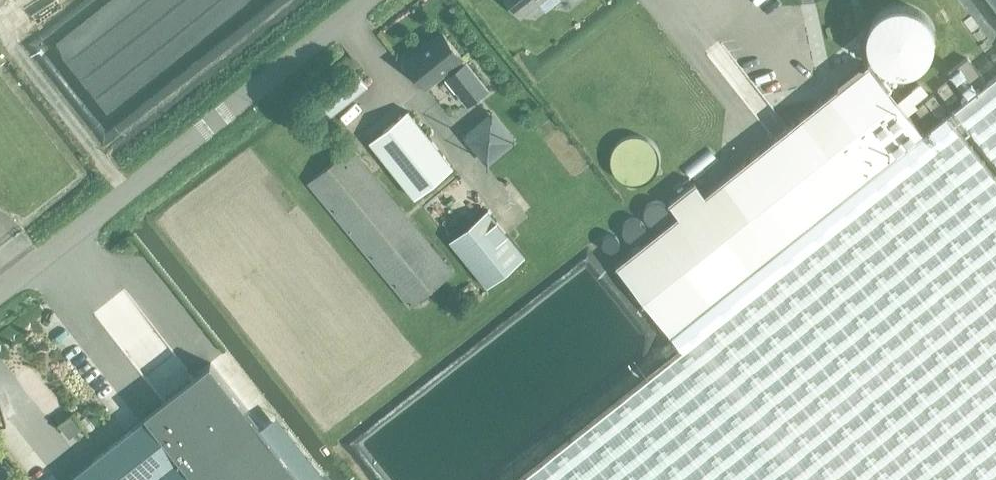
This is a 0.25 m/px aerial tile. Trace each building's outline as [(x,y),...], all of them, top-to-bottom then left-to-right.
[(538,0),(509,0),(521,14),(538,0)] [(924,13),(919,10),(915,7),(910,6),(905,5),(900,4),(894,5),(889,6),(885,9),(880,11),(876,15),(873,19),(870,24),(868,29),(867,34),(867,39),(868,44),(869,49),(871,54),(874,58),(877,62),(881,66),(886,68),(891,70),(896,72),(901,72),(906,72),(911,70),(916,68),(921,66),(925,62),(928,58),(931,53),(933,48),(934,43),(935,37),(934,32),(933,27),(930,22),(927,17),(924,13)] [(461,56),(461,55),(442,32),(406,60),(425,84),(446,67),(451,72),(446,76),(467,103),(487,87),(465,61),(461,56)] [(679,214),(616,264),(672,334),(923,133),(868,63),(789,127),(788,127),(774,138),(774,139),(705,193),(695,181),(669,202),(679,214)] [(326,116),(366,84),(354,69),(314,101),(326,116)] [(923,133),(672,334),(683,348),(670,358),(517,479),(995,479),(995,177),(958,129),(967,122),(995,158),(995,75),(923,133)] [(492,109),(462,134),(487,163),(517,138),(492,109)] [(406,111),(368,141),(413,198),(452,168),(406,111)] [(410,306),(452,271),(349,147),(307,182),(410,306)] [(448,241),(485,288),(523,257),(486,211),(448,241)] [(256,397),(221,424),(219,420),(211,426),(182,389),(165,402),(197,443),(180,457),(148,416),(66,479),(321,479),(256,397)]
